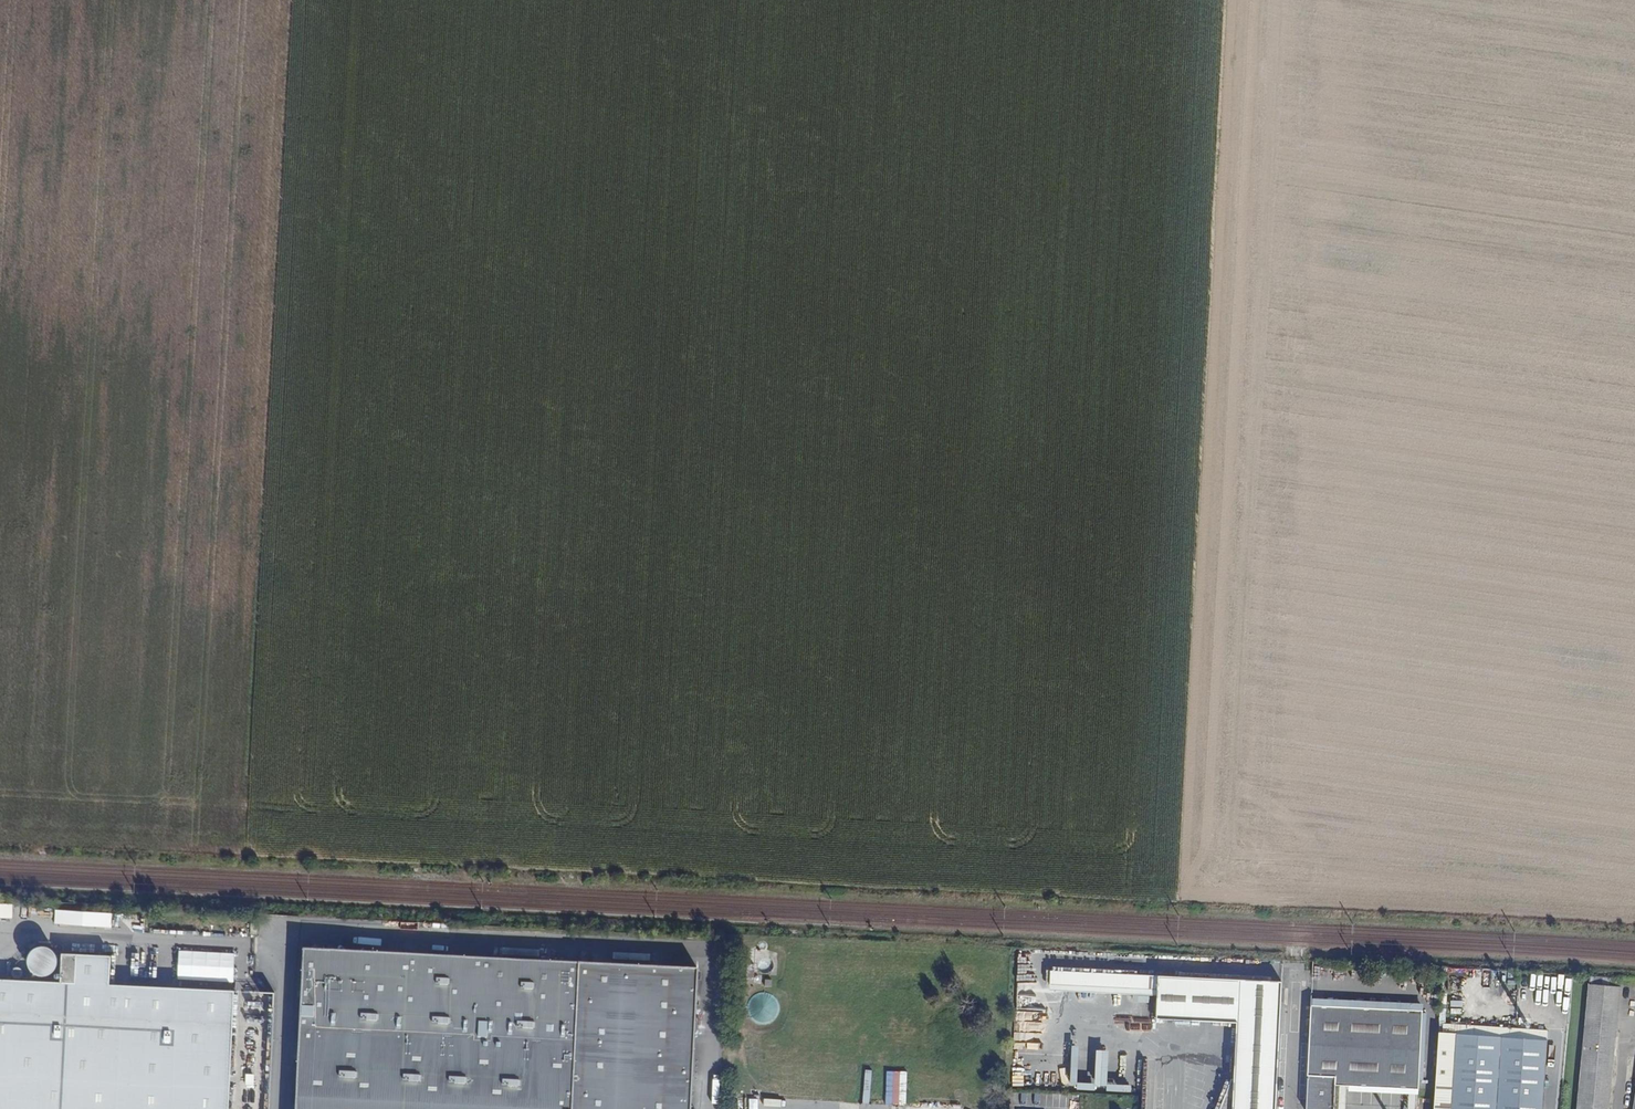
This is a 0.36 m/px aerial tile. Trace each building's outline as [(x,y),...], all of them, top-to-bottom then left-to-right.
[(12,917),(13,903),(0,902),(0,916),(12,917)] [(55,923),(111,926),(112,911),(55,909),(55,923)] [(177,978),(233,980),(235,952),(179,950),(177,978)] [(299,1108),(692,1108),(699,972),(307,950),(299,1108)] [(235,989),(109,982),(110,954),(61,951),(60,980),(0,977),(0,1108),(228,1108),(235,989)] [(1051,990),(1159,995),(1160,976),(1052,970),(1051,990)] [(1283,982),(1160,976),(1159,995),(1158,1019),(1237,1023),(1235,1079),(1233,1079),(1225,1100),(1234,1100),(1233,1108),(1277,1108),(1283,982)] [(1588,984),(1619,987),(1620,978),(1589,976),(1588,984)] [(1619,987),(1588,984),(1576,1108),(1608,1108),(1619,987)] [(1312,1006),(1424,1012),(1424,1004),(1312,998),(1312,1006)] [(1420,1083),(1424,1012),(1312,1006),(1309,1076),(1310,1076),(1310,1079),(1309,1079),(1307,1108),(1336,1108),(1337,1088),(1346,1089),(1346,1093),(1417,1095),(1417,1083),(1420,1083)] [(1547,1028),(1453,1022),(1444,1021),(1443,1031),(1440,1031),(1439,1045),(1454,1046),(1451,1082),(1436,1081),(1434,1108),(1542,1108),(1547,1028)] [(1107,1087),(1110,1050),(1095,1049),(1093,1074),(1082,1073),(1082,1063),(1072,1062),(1071,1085),(1107,1087)] [(923,1106),(757,1098),(756,1108),(923,1108),(923,1106)] [(1234,1100),(1225,1100),(1221,1108),(1233,1108),(1234,1100)]
